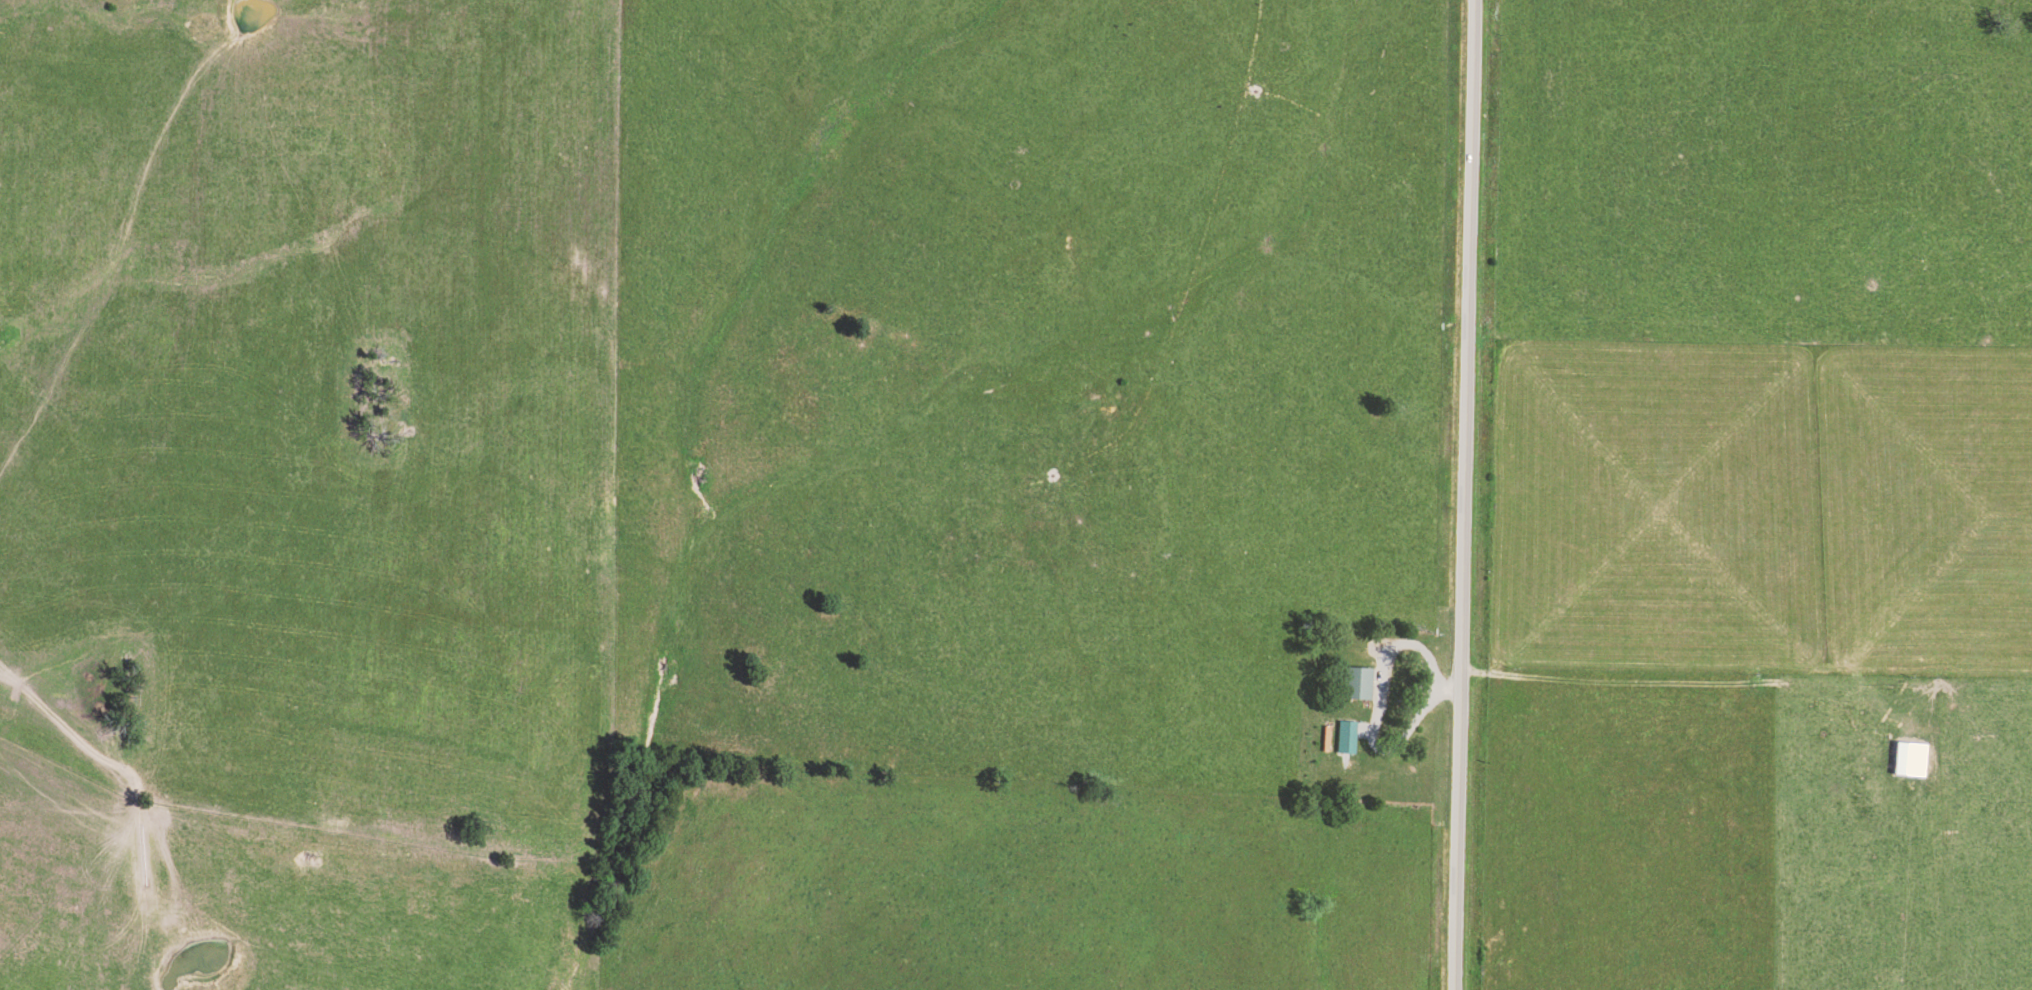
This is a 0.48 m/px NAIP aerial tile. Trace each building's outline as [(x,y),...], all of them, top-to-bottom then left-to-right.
[(1369,667),(1339,666),(1339,698),(1368,698),(1369,667)] [(1353,752),(1354,720),(1336,720),(1335,752),(1353,752)]
